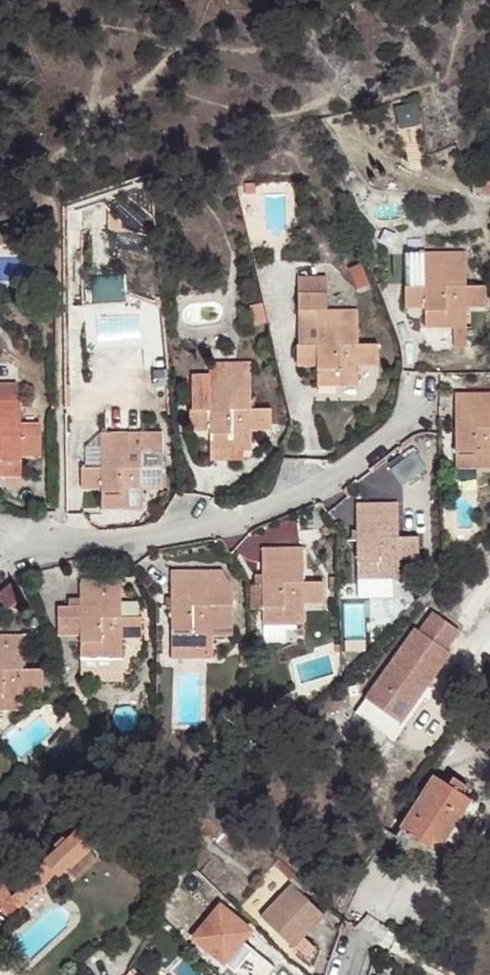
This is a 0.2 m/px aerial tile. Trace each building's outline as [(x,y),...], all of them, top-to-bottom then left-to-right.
[(415,103),(396,107),(400,124),(418,121),(415,103)] [(478,180),(477,199),(489,199),(489,181),(478,180)] [(246,183),(246,193),(257,192),(256,183),(246,183)] [(150,253),(152,241),(135,240),(134,250),(150,253)] [(464,286),(464,250),(422,251),(422,286),(403,286),(403,308),(423,308),(423,327),(452,328),(452,347),(465,347),(464,307),(485,308),(485,285),(464,286)] [(403,286),(422,286),(422,251),(403,251),(403,286)] [(362,263),(351,268),(359,289),(371,284),(362,263)] [(83,277),(83,306),(128,304),(126,275),(83,277)] [(299,277),(300,294),(328,293),(328,276),(299,277)] [(316,341),(299,341),(300,367),(319,366),(320,385),(357,386),(358,365),(378,365),(378,343),(358,343),(358,308),(328,308),(328,293),(300,294),(299,310),(316,311),(316,341)] [(269,324),(264,300),(251,303),(256,327),(269,324)] [(299,310),(299,341),(316,341),(316,311),(299,310)] [(193,410),(213,409),(213,389),(219,389),(218,374),(253,374),(253,363),(192,363),(193,410)] [(219,389),(213,389),(213,409),(193,410),(194,431),(212,431),(213,449),(246,450),(254,450),(254,430),(273,429),(273,408),(254,407),(253,374),(218,374),(219,389)] [(24,416),(16,416),(15,403),(21,403),(21,386),(0,386),(0,479),(25,478),(25,459),(43,458),(43,438),(24,437),(24,428),(24,416)] [(464,391),(465,408),(458,407),(458,468),(489,468),(489,391),(464,391)] [(15,403),(16,416),(24,416),(23,403),(21,403),(15,403)] [(24,428),(24,437),(43,438),(43,428),(24,428)] [(165,451),(165,431),(104,432),(105,466),(85,467),(84,488),(104,489),(105,509),(144,507),(145,488),(165,487),(164,467),(145,467),(145,452),(165,451)] [(402,484),(427,467),(414,448),(389,465),(402,484)] [(246,450),(213,449),(213,460),(246,460),(246,450)] [(165,451),(145,452),(145,467),(164,467),(165,451)] [(358,576),(401,574),(400,554),(421,554),(420,534),(400,534),(399,502),(357,502),(358,576)] [(271,563),(265,563),(264,573),(265,609),(265,624),(298,623),(307,623),(307,603),(326,604),(326,581),(306,581),(305,547),(271,547),(271,563)] [(172,648),(214,647),(214,636),(214,628),(234,627),(234,585),(225,570),(173,570),(173,597),(173,607),(172,648)] [(265,609),(264,573),(257,573),(257,584),(253,584),(253,609),(265,609)] [(340,577),(331,577),(332,592),(340,592),(340,577)] [(91,598),(82,598),(82,604),(72,604),(72,606),(70,606),(60,606),(60,628),(66,628),(66,629),(83,628),(83,635),(83,659),(124,659),(124,638),(143,637),(143,616),(141,616),(123,617),(123,601),(123,581),(90,582),(91,598)] [(82,582),(82,598),(91,598),(90,582),(82,582)] [(10,599),(1,589),(0,588),(0,607),(10,599)] [(70,606),(72,606),(72,604),(82,604),(82,598),(70,598),(70,606)] [(123,601),(123,617),(141,616),(141,601),(123,601)] [(459,628),(433,610),(419,629),(415,626),(366,696),(400,720),(450,651),(445,648),(459,628)] [(307,623),(298,623),(298,634),(307,634),(307,623)] [(234,635),(234,627),(214,628),(214,636),(234,635)] [(23,708),(23,690),(45,689),(44,669),(24,669),(24,634),(0,634),(0,709),(23,708)] [(297,704),(289,696),(279,707),(286,715),(297,704)] [(407,852),(412,845),(418,837),(429,842),(432,837),(442,841),(443,840),(471,796),(435,772),(390,841),(407,852)] [(43,864),(54,876),(56,877),(94,840),(81,826),(43,863),(43,864)] [(418,837),(412,845),(446,865),(458,848),(443,840),(442,841),(432,837),(429,842),(418,837)] [(293,882),(291,885),(305,897),(312,890),(280,859),(275,865),(293,882)] [(32,880),(42,888),(54,876),(43,864),(30,878),(32,880)] [(0,879),(0,917),(8,911),(11,916),(21,909),(13,897),(0,879)] [(21,909),(23,912),(43,891),(42,888),(32,880),(13,897),(21,909)] [(291,885),(261,917),(313,968),(319,952),(304,937),(324,915),(305,897),(291,885)] [(194,937),(224,963),(243,942),(251,930),(220,905),(194,937)] [(173,917),(166,924),(175,932),(182,926),(173,917)] [(191,940),(186,945),(214,974),(220,968),(207,955),(191,940)] [(243,942),(224,963),(232,970),(251,949),(243,942)]
